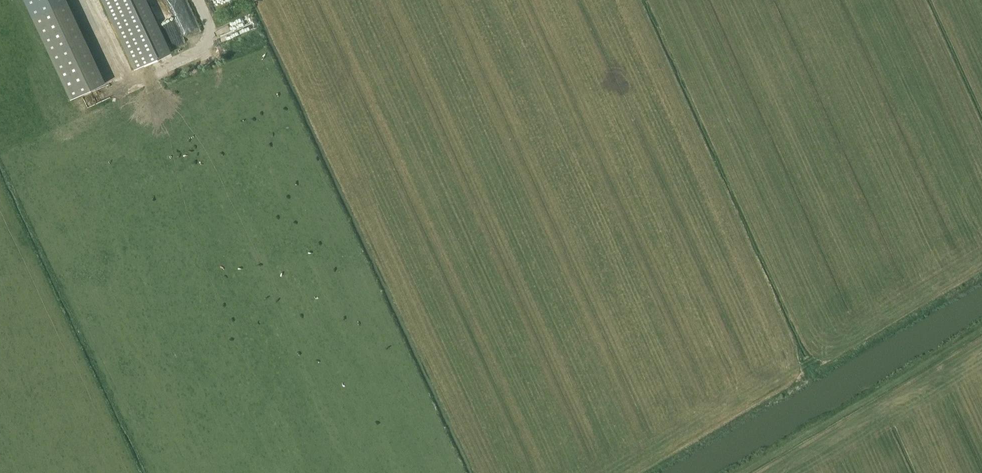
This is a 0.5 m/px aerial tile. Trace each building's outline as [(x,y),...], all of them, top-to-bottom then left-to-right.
[(72,98),(104,83),(65,0),(25,0),(72,98)] [(172,52),(148,0),(103,0),(135,69),(172,52)] [(250,13),(221,25),(227,40),(257,28),(250,13)]
